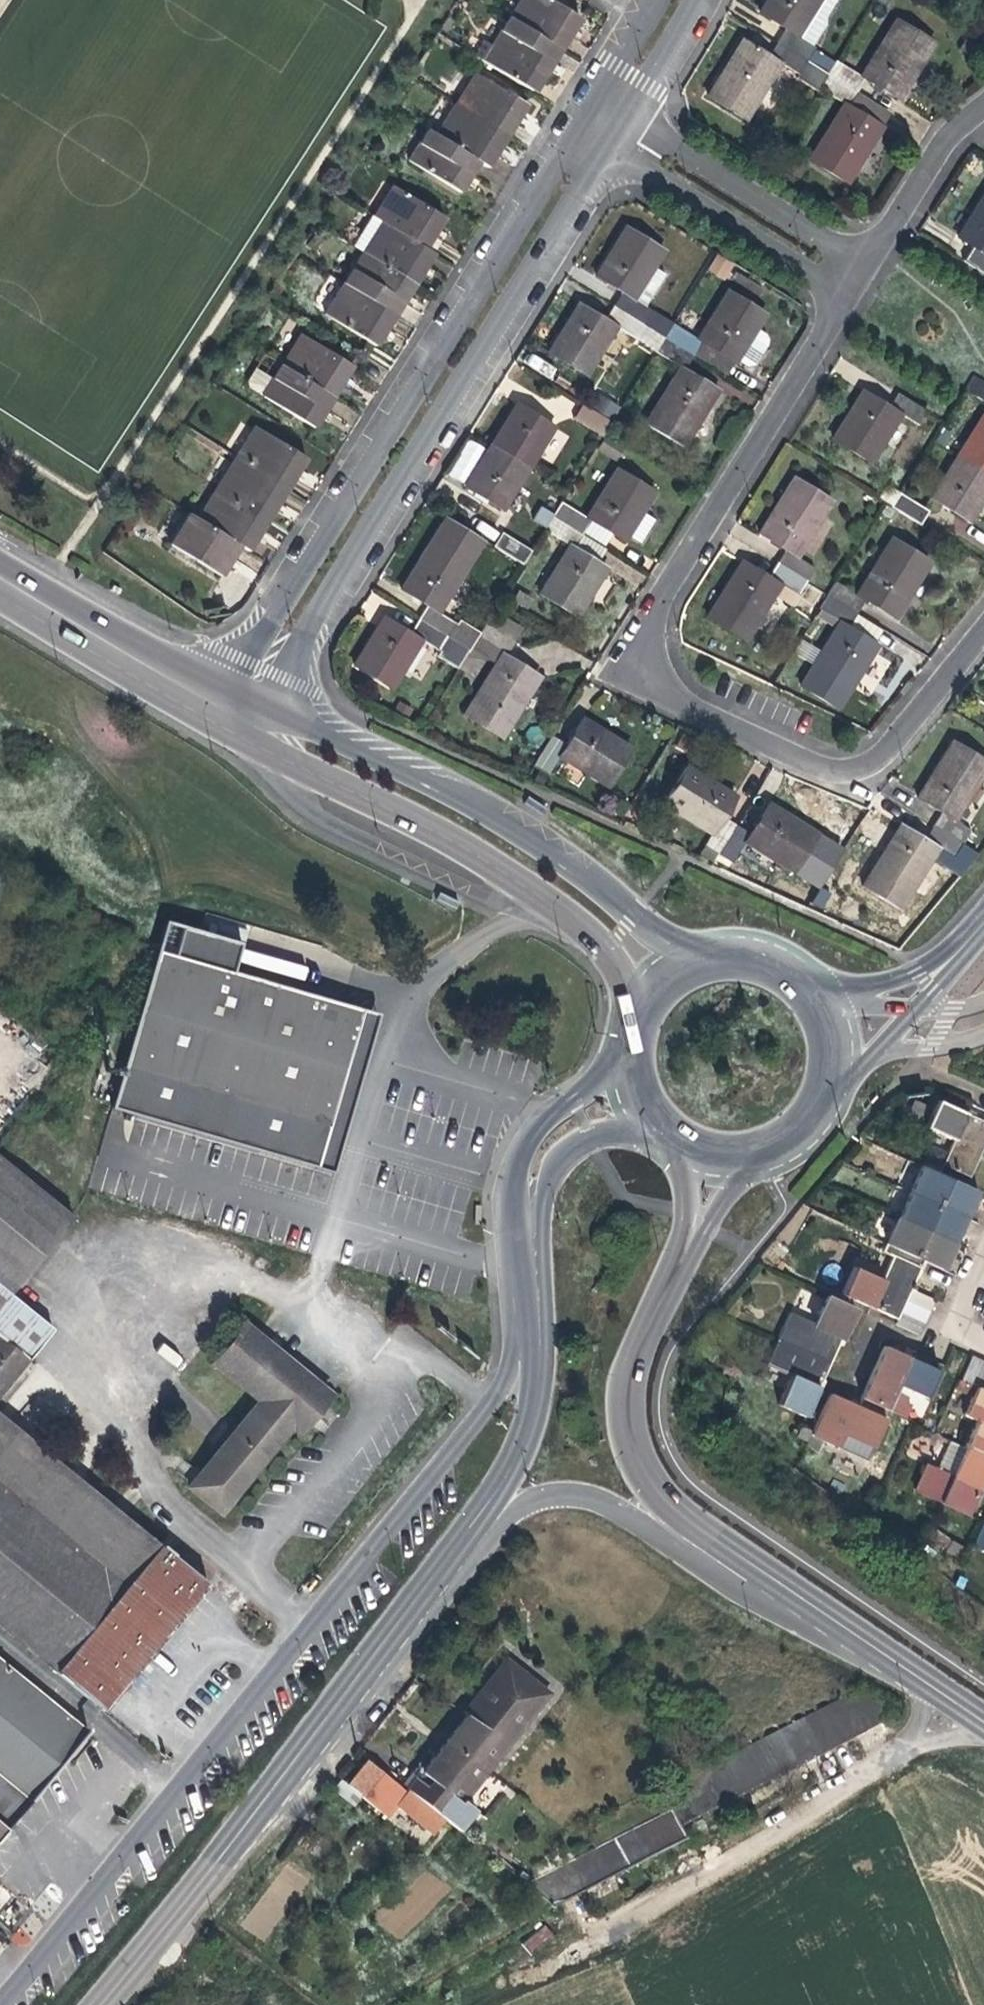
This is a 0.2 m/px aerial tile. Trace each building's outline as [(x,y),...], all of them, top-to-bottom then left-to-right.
[(511,16),(562,47),(569,34),(580,16),(554,0),(520,0),(511,16)] [(787,29),(799,37),(821,0),(768,0),(760,13),(787,29)] [(552,63),(562,47),(511,16),(492,46),(543,77),(552,63)] [(898,18),(862,76),(867,79),(901,100),(921,68),(937,42),(898,18)] [(817,48),(799,37),(787,29),(779,43),(808,61),(817,48)] [(783,63),(771,55),(744,39),(727,67),(708,98),(747,121),(783,63)] [(771,55),(783,63),(801,74),(808,61),(779,43),(771,55)] [(867,79),(862,76),(839,62),(831,75),(858,92),(867,79)] [(476,72),(457,102),(508,133),(515,121),(526,104),(476,72)] [(823,89),(846,103),(850,106),(858,92),(831,75),(823,89)] [(457,102),(438,133),(480,159),(488,164),(500,146),(508,133),(457,102)] [(850,106),(846,103),(810,160),(849,184),(868,154),(885,128),(850,106)] [(470,175),(480,159),(438,133),(429,127),(410,159),(460,190),(470,175)] [(374,215),(383,221),(425,247),(435,232),(445,216),(393,184),(374,215)] [(983,253),(983,193),(973,211),(957,236),(983,253)] [(434,252),(425,247),(383,221),(364,251),(415,282),(424,268),(434,252)] [(596,276),(622,293),(646,307),(666,275),(655,268),(666,250),(628,227),(613,251),(596,276)] [(406,297),(415,282),(364,251),(345,282),(395,314),(406,297)] [(715,254),(708,272),(728,279),(734,261),(715,254)] [(386,329),(395,314),(345,282),(326,312),(376,344),(386,329)] [(730,290),(698,340),(702,343),(736,364),(751,341),(768,314),(730,290)] [(646,307),(622,293),(614,305),(665,337),(673,324),(646,307)] [(619,326),(607,318),(580,302),(563,329),(548,353),(587,377),(619,326)] [(614,305),(607,318),(619,326),(657,350),(665,337),(614,305)] [(694,355),(702,343),(698,340),(673,324),(665,337),(694,355)] [(757,332),(749,350),(761,355),(770,337),(757,332)] [(301,333),(283,363),(333,394),(342,379),(351,364),(301,333)] [(682,365),(687,368),(694,355),(665,337),(657,350),(682,365)] [(260,368),(274,376),(283,363),(266,352),(255,369),(260,368)] [(283,363),(274,376),(263,393),(314,426),(323,409),(333,394),(283,363)] [(687,368),(682,365),(646,423),(685,447),(704,417),(721,389),(687,368)] [(263,393),(274,376),(260,368),(255,369),(249,379),(250,385),(263,393)] [(974,377),(966,390),(983,401),(983,383),(974,377)] [(904,415),(890,407),(863,390),(846,417),(832,440),(873,465),(904,415)] [(898,393),(890,407),(904,415),(919,425),(928,412),(898,393)] [(503,426),(491,445),(530,469),(556,427),(517,403),(503,426)] [(603,436),(612,423),(583,404),(574,417),(603,436)] [(957,456),(983,473),(983,414),(957,456)] [(255,425),(237,455),(287,487),(295,474),(306,456),(255,425)] [(503,512),(530,469),(491,445),(477,467),(464,487),(503,512)] [(237,455),(217,486),(268,518),(277,504),(287,487),(237,455)] [(957,456),(931,499),(971,523),(983,502),(983,473),(957,456)] [(587,518),(591,521),(625,542),(642,515),(657,492),(618,468),(587,518)] [(759,533),(786,550),(799,558),(836,502),(795,476),(777,505),(759,533)] [(217,486),(198,518),(240,544),(248,549),(259,532),(268,518),(217,486)] [(901,492),(892,507),(901,513),(921,525),(930,511),(901,492)] [(591,521),(587,518),(562,502),(554,515),(583,533),(591,521)] [(895,523),(901,513),(892,507),(888,504),(882,514),(895,523)] [(230,561),(240,544),(198,518),(188,512),(169,543),(221,575),(230,561)] [(571,544),(575,547),(583,533),(554,515),(545,528),(571,544)] [(401,589),(429,606),(440,613),(485,541),(447,516),(423,554),(401,589)] [(493,546),(523,565),(532,550),(503,531),(493,546)] [(892,537),(856,594),(867,600),(897,619),(914,592),(933,562),(892,537)] [(575,547),(571,544),(539,595),(578,619),(595,591),(609,568),(575,547)] [(799,558),(786,550),(777,563),(807,582),(816,569),(799,558)] [(747,643),(783,586),(768,577),(743,560),(726,586),(706,617),(747,643)] [(777,563),(768,577),(783,586),(799,596),(807,582),(777,563)] [(858,614),(867,600),(856,594),(838,582),(829,596),(858,614)] [(840,621),(850,627),(858,614),(829,596),(821,609),(840,621)] [(440,613),(429,606),(420,620),(469,651),(481,632),(460,619),(457,624),(440,613)] [(496,609),(486,623),(515,642),(517,639),(524,628),(496,609)] [(883,629),(858,614),(850,627),(875,642),(883,629)] [(392,690),(423,640),(412,633),(384,616),(368,641),(353,666),(392,690)] [(420,620),(412,633),(423,640),(440,651),(437,656),(458,669),(459,667),(469,651),(420,620)] [(850,627),(840,621),(800,686),(840,711),(861,676),(880,646),(875,642),(850,627)] [(499,665),(507,653),(515,642),(486,623),(481,632),(469,651),(459,667),(465,672),(475,657),(492,661),(499,665)] [(537,652),(517,639),(515,642),(507,653),(528,666),(537,652)] [(801,643),(798,658),(815,661),(818,646),(801,643)] [(528,666),(507,653),(499,665),(465,716),(501,740),(525,704),(544,677),(528,666)] [(609,732),(584,717),(566,744),(558,757),(563,760),(608,788),(634,748),(609,732)] [(553,776),(563,760),(558,757),(566,744),(553,736),(535,765),(553,776)] [(957,822),(983,779),(983,759),(954,740),(937,767),(918,797),(943,813),(957,822)] [(713,835),(725,816),(737,796),(711,780),(687,765),(663,805),(713,835)] [(751,833),(745,843),(795,873),(820,834),(794,818),(770,803),(751,833)] [(957,822),(943,813),(935,825),(964,844),(972,831),(957,822)] [(725,816),(713,835),(706,847),(720,855),(738,825),(725,816)] [(903,911),(942,849),(926,839),(902,824),(883,854),(863,886),(903,911)] [(745,843),(751,833),(738,825),(720,855),(733,863),(745,843)] [(935,825),(926,839),(942,849),(955,858),(964,844),(935,825)] [(461,905),(442,895),(438,902),(457,913),(461,905)] [(359,1011),(155,953),(122,1070),(156,1080),(325,1128),(359,1011)] [(156,1080),(122,1070),(120,1077),(115,1094),(149,1104),(149,1101),(156,1080)] [(925,1128),(953,1141),(965,1115),(936,1102),(925,1128)] [(965,1115),(953,1141),(938,1174),(965,1187),(980,1153),(983,1144),(983,1124),(981,1122),(965,1115)] [(10,1292),(72,1216),(0,1157),(0,1284),(10,1292)] [(920,1167),(909,1193),(966,1219),(972,1206),(978,1192),(965,1187),(938,1174),(920,1167)] [(909,1193),(898,1218),(955,1243),(960,1231),(966,1219),(909,1193)] [(949,1256),(955,1243),(898,1218),(885,1245),(922,1261),(942,1270),(949,1256)] [(892,1256),(881,1280),(869,1308),(895,1319),(898,1313),(904,1301),(909,1290),(914,1278),(922,1261),(885,1245),(882,1251),(892,1256)] [(842,1295),(869,1308),(881,1280),(854,1268),(842,1295)] [(26,1358),(52,1326),(10,1292),(0,1284),(0,1336),(26,1358)] [(935,1301),(909,1290),(904,1301),(929,1313),(935,1301)] [(827,1297),(815,1324),(841,1337),(853,1309),(827,1297)] [(924,1324),(929,1313),(904,1301),(898,1313),(924,1324)] [(841,1337),(815,1324),(790,1313),(778,1340),(829,1363),(835,1350),(841,1337)] [(919,1336),(924,1324),(898,1313),(895,1319),(893,1325),(919,1336)] [(212,1363),(259,1401),(290,1426),(298,1432),(329,1394),(292,1363),(244,1324),(212,1363)] [(28,1360),(26,1358),(0,1336),(0,1394),(28,1360)] [(791,1377),(817,1389),(822,1378),(829,1363),(778,1340),(766,1366),(791,1377)] [(860,1397),(887,1410),(893,1396),(898,1385),(910,1359),(901,1355),(883,1346),(860,1397)] [(971,1386),(982,1362),(970,1357),(960,1380),(971,1386)] [(910,1359),(898,1385),(926,1398),(938,1371),(910,1359)] [(983,1389),(983,1363),(982,1362),(971,1386),(976,1388),(983,1391),(983,1389)] [(817,1389),(791,1377),(778,1405),(804,1417),(817,1389)] [(983,1391),(976,1388),(964,1415),(976,1420),(983,1424),(983,1391)] [(871,1445),(887,1410),(860,1397),(856,1407),(844,1402),(829,1395),(811,1434),(837,1446),(843,1433),(871,1445)] [(909,1403),(893,1396),(887,1410),(903,1417),(909,1403)] [(220,1512),(290,1426),(259,1401),(188,1486),(220,1512)] [(0,1414),(0,1626),(101,1709),(206,1583),(163,1548),(92,1490),(0,1414)] [(976,1420),(964,1447),(983,1456),(983,1424),(976,1420)] [(983,1475),(983,1456),(964,1447),(949,1440),(936,1468),(928,1465),(917,1490),(967,1513),(983,1477),(983,1475)] [(946,1551),(961,1558),(966,1548),(951,1541),(946,1551)] [(28,1800),(59,1764),(87,1732),(0,1658),(0,1777),(28,1800)] [(467,1713),(507,1745),(548,1694),(504,1659),(481,1688),(463,1710),(467,1713)] [(661,1792),(670,1809),(680,1827),(895,1714),(861,1686),(661,1792)] [(442,1744),(422,1769),(462,1801),(507,1745),(467,1713),(442,1744)] [(398,1802),(408,1790),(406,1788),(394,1779),(393,1781),(367,1761),(358,1772),(348,1785),(360,1795),(372,1805),(387,1816),(398,1802)] [(474,1810),(462,1801),(422,1769),(406,1788),(408,1790),(437,1813),(458,1829),(474,1810)] [(6,1826),(28,1800),(0,1777),(0,1821),(6,1826)] [(352,1805),(360,1795),(348,1785),(340,1779),(332,1789),(352,1805)] [(437,1813),(408,1790),(398,1802),(427,1825),(437,1813)] [(384,1821),(387,1816),(372,1805),(369,1809),(384,1821)] [(685,1837),(680,1827),(670,1809),(524,1884),(551,1906),(685,1837)] [(423,1867),(377,1920),(401,1941),(447,1888),(423,1867)] [(546,1924),(522,1942),(532,1956),(556,1938),(546,1924)]
